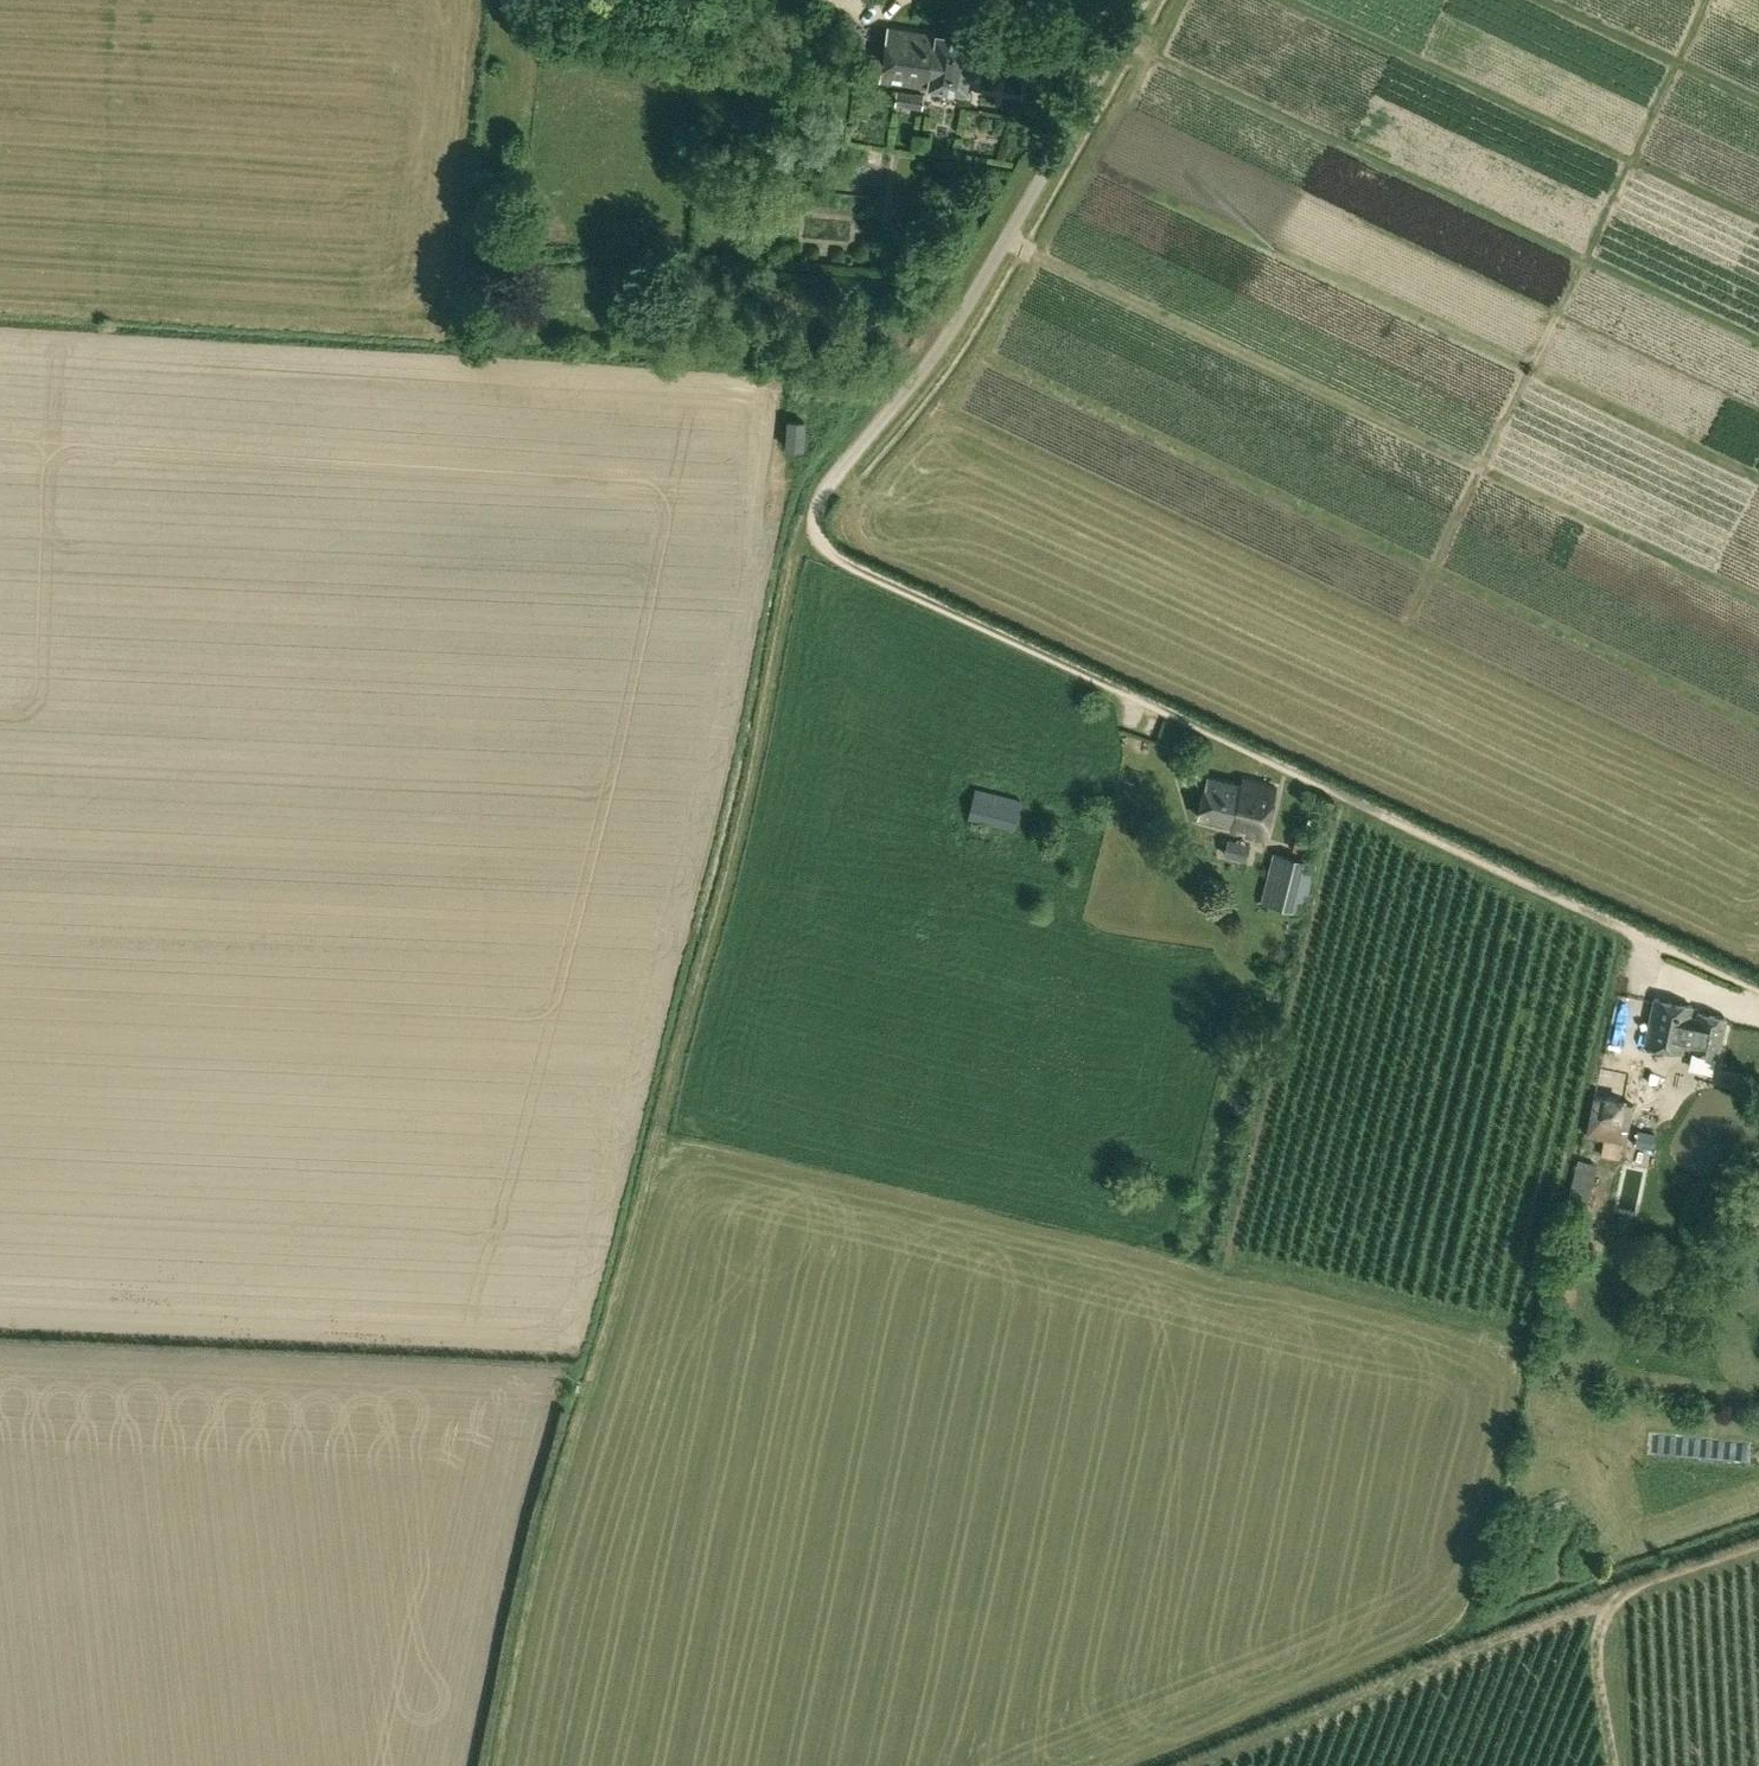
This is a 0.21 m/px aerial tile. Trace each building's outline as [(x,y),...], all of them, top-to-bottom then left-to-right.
[(970,95),(978,42),(889,29),(882,82),(970,95)] [(925,93),(898,89),(896,104),(923,108),(925,93)] [(807,420),(788,420),(787,448),(805,449),(807,420)] [(1210,775),(1201,815),(1228,821),(1223,846),(1244,851),(1248,837),(1233,834),(1234,828),(1239,829),(1240,822),(1249,824),(1247,831),(1265,835),(1270,817),(1268,817),(1271,803),(1273,803),(1277,785),(1245,777),(1244,783),(1210,775)] [(975,788),(969,820),(1015,832),(1024,800),(975,788)] [(1315,864),(1276,854),(1264,903),(1304,912),(1315,864)] [(1690,1025),(1694,1005),(1657,996),(1646,1043),(1683,1051),(1685,1045),(1692,1047),(1691,1049),(1719,1056),(1728,1018),(1700,1012),(1697,1026),(1690,1025)] [(1624,1140),(1633,1103),(1595,1094),(1586,1131),(1624,1140)]
